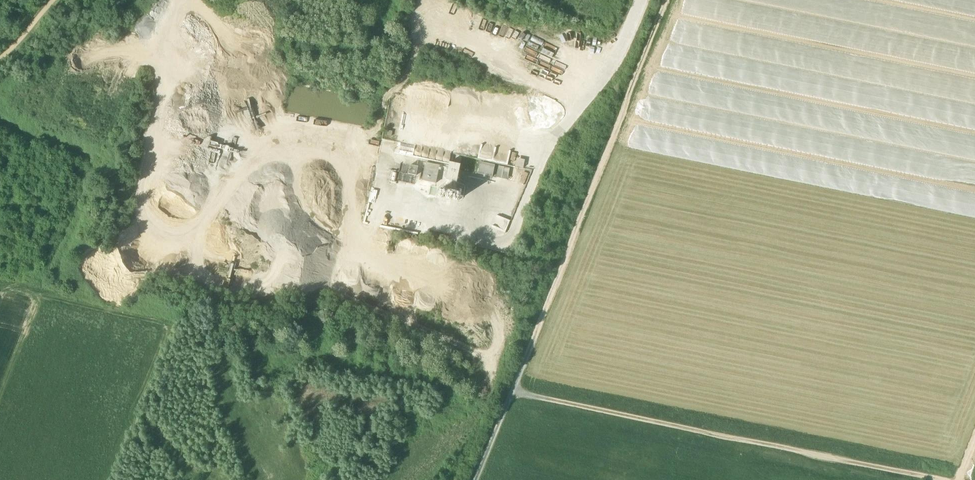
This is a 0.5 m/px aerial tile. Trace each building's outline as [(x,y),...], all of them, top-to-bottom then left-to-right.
[(229,150),(230,146),(211,141),(210,146),(229,150)] [(402,145),(400,154),(414,156),(416,148),(402,145)] [(517,167),(525,168),(526,159),(518,157),(517,167)] [(461,182),(464,164),(449,161),(446,179),(461,182)] [(401,162),(397,180),(415,183),(418,165),(401,162)] [(437,181),(437,163),(423,163),(424,181),(437,181)] [(491,173),(492,164),(480,163),(479,172),(491,173)] [(497,176),(509,178),(510,166),(498,165),(497,176)]
